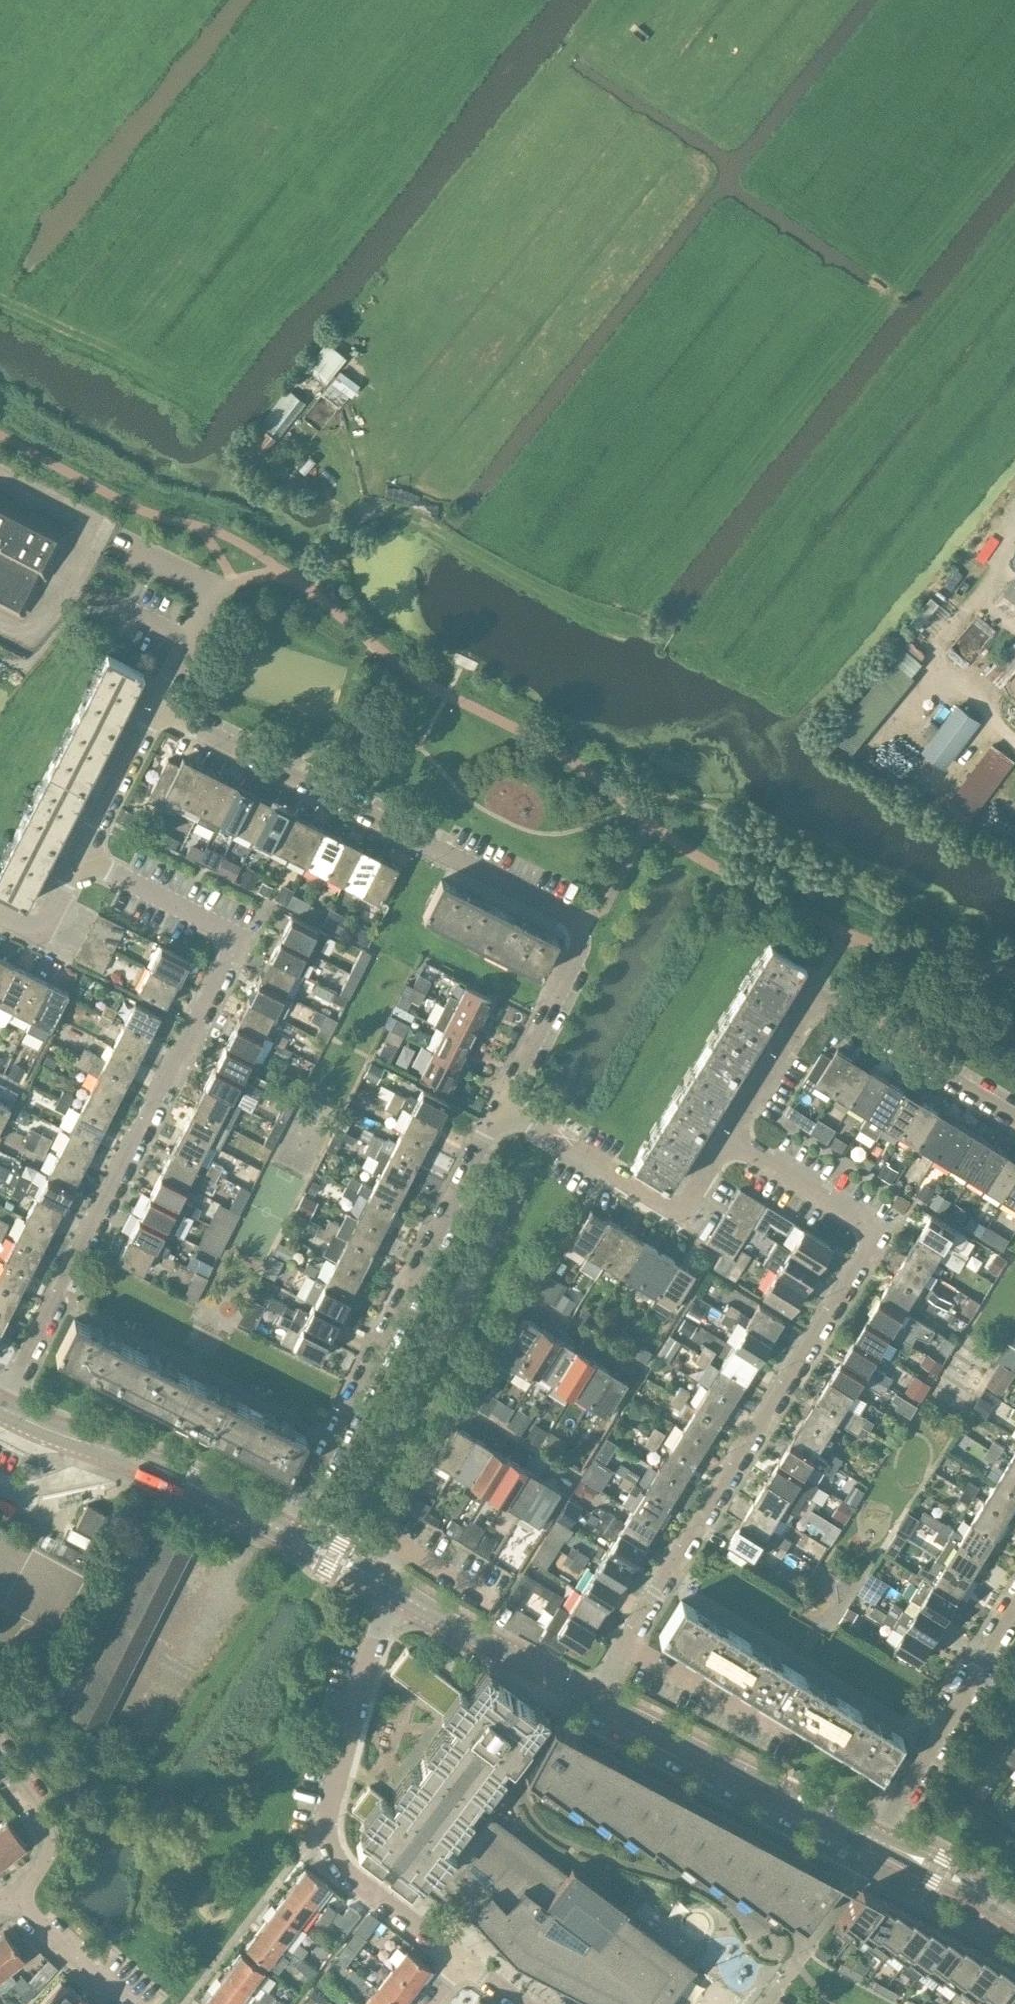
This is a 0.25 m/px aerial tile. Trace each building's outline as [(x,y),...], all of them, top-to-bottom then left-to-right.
[(325,383),(346,357),(326,340),(304,366),(325,383)] [(360,385),(339,370),(321,395),(339,409),(349,395),(351,397),(360,385)] [(307,396),(318,382),(308,373),(296,388),(307,396)] [(263,455),(305,402),(288,388),(258,426),(263,430),(251,445),(263,455)] [(303,475),(313,461),(306,456),(297,470),(303,475)] [(17,606),(55,534),(0,505),(0,597),(17,606)] [(1004,592),(1014,600),(1014,578),(1004,592)] [(940,603),(932,597),(910,622),(919,629),(940,603)] [(907,638),(902,644),(920,660),(925,654),(907,638)] [(143,671),(106,652),(76,709),(113,728),(143,671)] [(890,658),(856,700),(878,718),(913,677),(890,658)] [(931,737),(922,750),(925,752),(945,767),(946,768),(981,720),(957,703),(939,727),(931,720),(923,731),(931,737)] [(113,728),(76,709),(47,769),(84,787),(113,728)] [(821,754),(829,759),(835,750),(827,744),(821,754)] [(947,805),(967,820),(1013,759),(992,744),(947,805)] [(164,793),(183,803),(201,767),(182,757),(178,764),(167,759),(153,787),(164,793)] [(201,767),(183,803),(201,812),(219,776),(201,767)] [(84,787),(47,769),(18,825),(56,843),(84,787)] [(219,776),(201,812),(218,821),(236,784),(219,776)] [(236,784),(218,821),(236,830),(255,794),(236,784)] [(255,794),(236,830),(254,839),(272,803),(255,794)] [(272,803),(254,839),(272,848),(290,812),(272,803)] [(118,819),(129,825),(135,815),(123,809),(118,819)] [(290,812),(272,848),(289,857),(307,821),(290,812)] [(307,821),(289,857),(308,866),(326,830),(307,821)] [(18,825),(0,861),(0,891),(4,893),(25,903),(56,843),(18,825)] [(326,830),(308,866),(325,875),(343,839),(326,830)] [(165,832),(161,842),(175,849),(180,839),(165,832)] [(343,839),(325,875),(343,884),(361,848),(343,839)] [(188,842),(183,853),(197,860),(203,850),(188,842)] [(361,848),(343,884),(360,893),(379,857),(361,848)] [(201,862),(215,869),(220,857),(207,851),(201,862)] [(228,856),(221,869),(233,875),(239,862),(228,856)] [(379,857),(360,893),(379,902),(397,866),(379,857)] [(247,866),(239,881),(251,887),(259,872),(247,866)] [(481,945),(499,909),(441,879),(422,916),(452,931),(481,945)] [(262,881),(257,890),(268,895),(273,886),(262,881)] [(282,884),(275,899),(287,905),(292,894),(294,890),(282,884)] [(287,905),(303,913),(309,903),(309,902),(292,894),(287,905)] [(309,903),(303,913),(316,919),(321,910),(309,903)] [(330,908),(323,923),(341,932),(348,917),(330,908)] [(539,975),(557,938),(529,923),(499,909),(481,945),(539,975)] [(97,912),(85,936),(113,949),(124,926),(97,912)] [(291,915),(280,937),(317,956),(328,933),(316,928),(291,915)] [(354,924),(347,934),(367,945),(372,934),(354,924)] [(85,936),(74,958),(101,972),(113,949),(85,936)] [(269,958),(294,971),(302,975),(308,962),(313,964),(317,956),(280,937),(269,958)] [(736,994),(772,1015),(804,963),(769,941),(736,994)] [(160,944),(149,967),(177,981),(188,959),(160,944)] [(362,948),(349,972),(358,976),(370,953),(362,948)] [(13,964),(0,958),(0,992),(13,964)] [(269,958),(258,980),(283,993),(294,971),(269,958)] [(0,992),(0,1014),(8,1019),(13,1010),(14,1010),(32,974),(13,964),(0,992)] [(165,1004),(177,981),(149,967),(137,990),(165,1004)] [(348,996),(358,976),(349,972),(339,993),(348,996)] [(32,974),(14,1010),(31,1019),(49,983),(32,974)] [(418,975),(412,986),(424,992),(430,981),(418,975)] [(305,977),(302,984),(311,988),(314,982),(305,977)] [(258,980),(247,1001),(273,1014),(283,993),(258,980)] [(49,983),(31,1019),(49,1028),(67,992),(49,983)] [(334,992),(316,983),(312,991),(330,1000),(334,992)] [(465,984),(453,1007),(480,1020),(491,998),(465,984)] [(406,997),(418,1004),(424,992),(412,986),(408,993),(406,997)] [(347,998),(334,992),(330,1000),(343,1006),(347,998)] [(772,1015),(736,994),(701,1052),(736,1073),(772,1015)] [(247,1001),(236,1022),(262,1035),(273,1014),(247,1001)] [(134,1002),(123,1024),(148,1037),(159,1015),(134,1002)] [(442,1029),(469,1042),(480,1020),(453,1007),(444,1003),(433,1024),(442,1029)] [(106,1004),(101,1013),(112,1018),(116,1010),(106,1004)] [(411,1021),(414,1014),(401,1007),(398,1014),(411,1021)] [(321,1025),(326,1014),(316,1009),(310,1019),(321,1025)] [(101,1013),(97,1022),(107,1027),(112,1018),(101,1013)] [(321,1025),(316,1035),(326,1040),(337,1019),(326,1014),(321,1025)] [(396,1017),(390,1029),(402,1035),(408,1024),(396,1017)] [(236,1022),(226,1043),(251,1056),(262,1035),(236,1022)] [(123,1024),(112,1045),(137,1059),(148,1037),(123,1024)] [(389,1062),(396,1046),(402,1035),(390,1029),(376,1056),(389,1062)] [(442,1029),(432,1050),(458,1063),(469,1042),(442,1029)] [(277,1032),(273,1041),(283,1046),(287,1038),(277,1032)] [(268,1049),(279,1055),(287,1058),(291,1050),(283,1046),(273,1041),(268,1049)] [(226,1043),(215,1065),(240,1078),(251,1056),(226,1043)] [(80,1056),(126,1080),(137,1059),(112,1045),(105,1058),(95,1053),(84,1047),(80,1056)] [(801,1085),(811,1091),(817,1083),(824,1088),(834,1093),(855,1059),(838,1048),(831,1059),(821,1053),(801,1085)] [(454,1071),(458,1063),(432,1050),(420,1072),(432,1078),(428,1085),(448,1095),(459,1073),(454,1071)] [(43,1063),(53,1068),(58,1057),(48,1052),(43,1063)] [(736,1073),(701,1052),(667,1106),(702,1128),(736,1073)] [(97,1075),(91,1088),(116,1101),(126,1080),(80,1056),(75,1065),(97,1075)] [(855,1059),(834,1093),(851,1104),(872,1069),(855,1059)] [(28,1069),(13,1062),(8,1073),(22,1080),(28,1069)] [(384,1069),(371,1062),(363,1076),(376,1083),(384,1069)] [(204,1086),(229,1099),(238,1103),(244,1091),(257,1098),(262,1089),(251,1083),(240,1078),(215,1065),(204,1086)] [(872,1069),(851,1104),(868,1114),(889,1080),(872,1069)] [(255,1075),(251,1083),(262,1089),(266,1080),(255,1075)] [(868,1114),(860,1128),(877,1138),(885,1125),(906,1090),(889,1080),(868,1114)] [(204,1086),(193,1108),(218,1121),(229,1099),(204,1086)] [(91,1088),(79,1110),(104,1123),(116,1101),(91,1088)] [(400,1105),(436,1123),(447,1101),(422,1088),(416,1099),(409,1095),(404,1097),(394,1091),(389,1100),(400,1105)] [(64,1090),(58,1100),(69,1105),(74,1096),(64,1090)] [(906,1090),(885,1125),(902,1135),(923,1101),(906,1090)] [(65,1112),(69,1105),(58,1100),(54,1107),(65,1112)] [(400,1105),(389,1100),(385,1109),(395,1114),(400,1105)] [(10,1106),(0,1101),(0,1125),(10,1106)] [(285,1101),(274,1122),(282,1126),(293,1104),(285,1101)] [(923,1101),(902,1135),(919,1145),(940,1111),(923,1101)] [(347,1105),(340,1120),(348,1124),(356,1110),(347,1105)] [(702,1128),(667,1106),(632,1163),(667,1185),(685,1157),(702,1128)] [(193,1108),(183,1129),(208,1142),(218,1121),(193,1108)] [(79,1110),(69,1131),(94,1144),(104,1123),(79,1110)] [(400,1131),(425,1145),(436,1123),(411,1111),(400,1131)] [(940,1111),(919,1145),(936,1156),(957,1122),(940,1111)] [(271,1148),(282,1126),(274,1122),(267,1136),(260,1133),(257,1139),(263,1143),(263,1144),(271,1148)] [(957,1122),(936,1156),(953,1167),(974,1132),(957,1122)] [(325,1148),(334,1153),(345,1131),(336,1127),(325,1148)] [(27,1137),(47,1147),(52,1138),(31,1128),(27,1137)] [(825,1128),(820,1137),(827,1142),(833,1133),(825,1128)] [(183,1129),(171,1151),(197,1164),(208,1142),(183,1129)] [(69,1131),(58,1152),(83,1165),(94,1144),(69,1131)] [(378,1148),(414,1166),(425,1145),(400,1131),(395,1141),(388,1137),(382,1139),(366,1132),(362,1133),(360,1139),(368,1143),(378,1148)] [(974,1132),(953,1167),(970,1177),(992,1143),(974,1132)] [(836,1135),(830,1144),(843,1152),(848,1143),(836,1135)] [(43,1156),(47,1147),(27,1137),(23,1146),(43,1156)] [(371,1170),(378,1174),(404,1187),(414,1166),(378,1148),(368,1143),(363,1151),(377,1158),(371,1170)] [(992,1143),(970,1177),(987,1188),(1008,1153),(992,1143)] [(862,1144),(856,1155),(863,1160),(870,1149),(862,1144)] [(171,1151),(161,1172),(186,1185),(197,1164),(171,1151)] [(58,1152),(47,1174),(72,1187),(83,1165),(58,1152)] [(987,1188),(1004,1198),(1014,1181),(1014,1157),(1008,1153),(987,1188)] [(212,1161),(208,1169),(218,1174),(222,1166),(212,1161)] [(5,1179),(10,1169),(0,1163),(0,1177),(5,1179)] [(888,1163),(880,1175),(891,1182),(899,1170),(888,1163)] [(11,1169),(5,1179),(16,1184),(26,1190),(30,1181),(20,1176),(21,1174),(11,1169)] [(213,1183),(218,1174),(208,1169),(203,1178),(213,1183)] [(196,1217),(208,1223),(212,1215),(179,1198),(186,1185),(161,1172),(149,1194),(164,1201),(175,1207),(196,1217)] [(47,1174),(36,1195),(62,1208),(72,1187),(47,1174)] [(367,1196),(393,1209),(404,1187),(378,1174),(371,1188),(350,1177),(346,1185),(356,1191),(367,1196)] [(320,1183),(312,1179),(307,1190),(314,1194),(320,1183)] [(1004,1198),(1014,1205),(1014,1181),(1004,1198)] [(15,1184),(10,1193),(21,1199),(26,1190),(15,1184)] [(229,1207),(238,1212),(250,1190),(240,1185),(229,1207)] [(352,1199),(356,1191),(346,1185),(342,1194),(352,1199)] [(922,1187),(917,1195),(927,1202),(933,1193),(922,1187)] [(734,1228),(739,1231),(745,1235),(764,1204),(739,1188),(725,1210),(740,1219),(734,1228)] [(149,1194),(139,1214),(164,1227),(165,1227),(175,1207),(164,1201),(149,1194)] [(318,1201),(303,1194),(294,1212),(308,1220),(318,1201)] [(36,1195),(25,1217),(51,1230),(62,1208),(36,1195)] [(367,1196),(356,1217),(382,1230),(393,1209),(367,1196)] [(935,1196),(929,1205),(944,1214),(949,1204),(935,1196)] [(229,1207),(219,1202),(211,1217),(232,1227),(240,1213),(239,1212),(229,1207)] [(956,1203),(949,1215),(962,1224),(970,1211),(956,1203)] [(590,1208),(569,1243),(587,1254),(609,1219),(590,1208)] [(705,1241),(722,1252),(714,1266),(715,1269),(725,1275),(728,1271),(736,1276),(750,1255),(741,1249),(735,1259),(731,1257),(745,1235),(739,1231),(734,1228),(740,1219),(725,1210),(705,1241)] [(128,1236),(153,1249),(164,1255),(174,1260),(179,1251),(158,1241),(164,1227),(139,1214),(128,1236)] [(919,1235),(964,1263),(969,1255),(959,1249),(967,1236),(931,1214),(919,1235)] [(972,1216),(965,1226),(980,1235),(987,1225),(972,1216)] [(25,1217),(15,1237),(40,1250),(51,1230),(25,1217)] [(356,1217),(345,1239),(371,1252),(382,1230),(356,1217)] [(328,1219),(324,1228),(334,1233),(339,1225),(328,1219)] [(609,1219),(587,1254),(604,1264),(625,1230),(609,1219)] [(4,1232),(8,1224),(0,1220),(0,1230),(4,1232)] [(203,1234),(224,1244),(229,1234),(208,1223),(203,1234)] [(981,1237),(991,1243),(998,1232),(988,1225),(981,1237)] [(315,1234),(320,1236),(330,1241),(334,1233),(324,1228),(319,1226),(315,1234)] [(803,1227),(789,1249),(816,1266),(829,1244),(803,1227)] [(625,1230),(604,1264),(621,1275),(643,1240),(625,1230)] [(919,1235),(906,1255),(931,1271),(938,1259),(959,1271),(964,1263),(919,1235)] [(142,1271),(153,1249),(128,1236),(117,1258),(142,1271)] [(15,1237),(4,1259),(29,1272),(40,1250),(15,1237)] [(345,1239),(335,1260),(360,1273),(371,1252),(345,1239)] [(643,1240),(621,1275),(638,1285),(659,1251),(643,1240)] [(279,1242),(273,1253),(289,1262),(295,1250),(279,1242)] [(789,1249),(776,1271),(802,1287),(816,1266),(789,1249)] [(659,1251),(638,1285),(655,1296),(677,1261),(659,1251)] [(998,1273),(1007,1259),(997,1253),(988,1267),(998,1273)] [(271,1254),(262,1273),(274,1279),(283,1260),(271,1254)] [(170,1269),(174,1260),(164,1255),(160,1263),(170,1269)] [(893,1276),(938,1303),(947,1309),(952,1301),(923,1283),(931,1271),(906,1255),(893,1276)] [(0,1266),(0,1285),(18,1294),(29,1272),(4,1259),(0,1266)] [(202,1260),(197,1271),(207,1276),(212,1265),(202,1260)] [(335,1260),(324,1281),(324,1282),(349,1295),(360,1273),(335,1260)] [(677,1261),(655,1296),(650,1304),(667,1315),(677,1299),(683,1303),(696,1283),(689,1279),(694,1272),(677,1261)] [(307,1262),(303,1270),(313,1276),(317,1268),(307,1262)] [(789,1310),(802,1287),(776,1271),(762,1293),(789,1310)] [(893,1276),(881,1296),(905,1311),(917,1291),(928,1298),(923,1306),(933,1312),(938,1303),(893,1276)] [(304,1299),(313,1303),(338,1316),(349,1295),(324,1282),(324,1281),(315,1277),(304,1299)] [(536,1295),(554,1306),(564,1288),(554,1283),(552,1287),(544,1283),(536,1295)] [(273,1292),(260,1284),(252,1298),(266,1305),(273,1292)] [(8,1315),(18,1294),(0,1285),(0,1311),(8,1315)] [(189,1285),(183,1296),(194,1302),(200,1290),(189,1285)] [(555,1306),(569,1315),(577,1301),(563,1293),(555,1306)] [(868,1317),(913,1345),(914,1344),(912,1343),(916,1335),(929,1340),(935,1329),(905,1311),(881,1296),(868,1317)] [(238,1322),(252,1330),(265,1305),(250,1298),(238,1322)] [(280,1314),(328,1337),(338,1316),(313,1303),(308,1313),(298,1307),(296,1310),(285,1305),(280,1314)] [(699,1321),(705,1310),(692,1303),(686,1314),(699,1321)] [(725,1312),(770,1339),(782,1319),(758,1304),(750,1317),(729,1305),(725,1312)] [(577,1318),(588,1325),(594,1315),(583,1308),(577,1318)] [(280,1314),(277,1312),(271,1323),(280,1328),(282,1325),(298,1332),(291,1346),(316,1359),(328,1337),(280,1314)] [(745,1326),(733,1345),(757,1359),(770,1339),(725,1312),(720,1321),(730,1327),(735,1319),(745,1326)] [(523,1317),(495,1361),(512,1372),(513,1371),(514,1371),(541,1328),(523,1317)] [(697,1325),(685,1317),(678,1329),(690,1336),(697,1325)] [(868,1317),(855,1338),(879,1353),(887,1340),(908,1353),(913,1345),(868,1317)] [(73,1318),(55,1355),(114,1384),(132,1348),(73,1318)] [(541,1328),(514,1371),(530,1382),(536,1372),(558,1338),(541,1328)] [(680,1342),(669,1335),(657,1355),(667,1362),(680,1342)] [(938,1346),(947,1357),(956,1343),(945,1336),(938,1346)] [(623,1348),(635,1355),(642,1343),(630,1337),(623,1348)] [(558,1338),(536,1372),(553,1383),(575,1349),(558,1338)] [(843,1358),(888,1386),(893,1378),(872,1365),(879,1353),(855,1338),(843,1358)] [(997,1359),(1000,1361),(1000,1362),(1013,1370),(1014,1367),(1014,1348),(1007,1343),(1003,1350),(997,1359)] [(704,1345),(699,1354),(710,1360),(715,1351),(704,1345)] [(733,1345),(720,1365),(745,1380),(757,1359),(733,1345)] [(132,1348),(114,1384),(171,1413),(190,1377),(132,1348)] [(575,1349),(553,1383),(570,1394),(592,1359),(575,1349)] [(921,1363),(937,1373),(943,1363),(927,1353),(921,1363)] [(705,1368),(710,1360),(699,1354),(694,1362),(705,1368)] [(843,1358),(831,1378),(855,1393),(862,1381),(883,1394),(883,1393),(890,1396),(894,1389),(888,1386),(843,1358)] [(592,1359),(570,1394),(587,1404),(609,1370),(592,1359)] [(994,1372),(1010,1382),(1014,1373),(1014,1371),(1013,1370),(1000,1362),(994,1372)] [(720,1365),(707,1386),(732,1401),(745,1380),(720,1365)] [(609,1370),(587,1404),(605,1415),(611,1419),(623,1400),(617,1396),(626,1381),(609,1370)] [(929,1384),(914,1375),(905,1391),(919,1400),(929,1384)] [(190,1377),(171,1413),(229,1442),(248,1406),(190,1377)] [(818,1399),(863,1427),(863,1425),(868,1418),(847,1405),(855,1393),(831,1378),(818,1399)] [(469,1404),(487,1414),(502,1389),(493,1383),(487,1392),(480,1387),(469,1404)] [(679,1386),(674,1394),(685,1401),(690,1392),(679,1386)] [(707,1386),(695,1407),(719,1421),(732,1401),(707,1386)] [(896,1392),(892,1399),(898,1403),(902,1396),(896,1392)] [(680,1414),(687,1418),(682,1427),(706,1442),(719,1421),(695,1407),(685,1401),(674,1394),(669,1403),(679,1408),(680,1414)] [(994,1403),(981,1395),(972,1409),(986,1417),(994,1403)] [(489,1411),(506,1422),(514,1409),(497,1399),(489,1411)] [(818,1399),(805,1419),(829,1434),(837,1421),(863,1438),(868,1430),(863,1427),(818,1399)] [(248,1406),(229,1442),(288,1472),(304,1440),(306,1436),(248,1406)] [(511,1424),(522,1431),(527,1423),(515,1417),(511,1424)] [(869,1417),(868,1418),(863,1425),(871,1430),(876,1422),(869,1417)] [(792,1440),(837,1467),(842,1459),(832,1453),(827,1461),(817,1454),(829,1434),(805,1419),(792,1440)] [(522,1432),(540,1444),(547,1433),(529,1421),(522,1432)] [(456,1426),(435,1460),(453,1471),(474,1437),(456,1426)] [(655,1427),(650,1435),(659,1441),(665,1433),(655,1427)] [(682,1427),(670,1447),(694,1462),(706,1442),(682,1427)] [(654,1450),(659,1441),(650,1435),(644,1444),(654,1450)] [(474,1437),(453,1471),(470,1482),(491,1448),(474,1437)] [(792,1440),(779,1461),(804,1476),(812,1463),(832,1475),(837,1467),(792,1440)] [(994,1440),(989,1449),(999,1455),(1004,1446),(994,1440)] [(670,1447),(657,1468),(681,1483),(694,1462),(670,1447)] [(491,1448),(470,1482),(488,1493),(509,1459),(491,1448)] [(994,1463),(999,1455),(989,1449),(984,1456),(994,1463)] [(509,1459),(488,1493),(504,1503),(525,1469),(509,1459)] [(997,1480),(1014,1491),(1014,1463),(1010,1460),(997,1480)] [(767,1481),(811,1509),(817,1500),(811,1496),(818,1484),(804,1476),(779,1461),(767,1481)] [(614,1471),(623,1476),(634,1482),(639,1474),(620,1462),(614,1471)] [(581,1478),(593,1485),(601,1472),(589,1465),(581,1478)] [(657,1468),(644,1489),(668,1503),(681,1483),(657,1468)] [(525,1469),(504,1503),(520,1513),(541,1478),(525,1469)] [(639,1497),(631,1509),(656,1524),(668,1503),(644,1489),(634,1482),(623,1476),(618,1484),(639,1497)] [(541,1478),(520,1513),(538,1524),(538,1523),(544,1528),(565,1494),(559,1490),(559,1489),(541,1478)] [(985,1501),(1009,1516),(1014,1506),(1014,1491),(997,1480),(985,1501)] [(767,1481),(754,1501),(779,1516),(785,1506),(795,1513),(797,1510),(807,1516),(811,1509),(767,1481)] [(969,1481),(964,1489),(974,1495),(979,1487),(969,1481)] [(844,1499),(855,1505),(864,1490),(853,1484),(844,1499)] [(964,1489),(959,1497),(969,1503),(974,1495),(964,1489)] [(407,1505),(417,1511),(425,1498),(415,1492),(407,1505)] [(832,1514),(845,1522),(855,1506),(842,1498),(832,1514)] [(742,1521),(766,1536),(777,1543),(786,1549),(791,1541),(771,1528),(779,1516),(754,1501),(742,1521)] [(985,1501),(971,1522),(996,1537),(1009,1516),(985,1501)] [(87,1503),(75,1526),(93,1535),(104,1512),(87,1503)] [(590,1512),(643,1544),(656,1524),(631,1509),(624,1521),(604,1509),(599,1507),(593,1508),(590,1512)] [(440,1519),(428,1511),(423,1519),(436,1526),(440,1519)] [(910,1534),(920,1518),(908,1511),(899,1527),(910,1534)] [(643,1544),(590,1512),(586,1519),(595,1524),(594,1526),(613,1538),(606,1550),(630,1565),(643,1544)] [(444,1531),(457,1539),(465,1527),(451,1519),(444,1531)] [(560,1544),(563,1538),(566,1540),(573,1530),(555,1519),(546,1535),(560,1544)] [(777,1543),(766,1536),(742,1521),(729,1542),(753,1557),(761,1544),(781,1557),(786,1549),(777,1543)] [(832,1543),(842,1527),(832,1521),(827,1529),(822,1537),(832,1543)] [(949,1536),(959,1542),(983,1557),(996,1537),(971,1522),(964,1534),(953,1528),(954,1528),(943,1521),(938,1530),(949,1536)] [(85,1546),(89,1537),(72,1528),(67,1537),(85,1546)] [(134,1569),(81,1673),(80,1675),(88,1679),(70,1715),(98,1729),(193,1543),(164,1528),(153,1550),(117,1532),(114,1538),(105,1555),(134,1569)] [(938,1530),(933,1538),(943,1545),(949,1536),(938,1530)] [(463,1542),(473,1548),(480,1537),(471,1531),(463,1542)] [(895,1557),(907,1538),(897,1532),(885,1551),(895,1557)] [(487,1556),(496,1540),(485,1533),(475,1549),(487,1556)] [(959,1542),(946,1563),(971,1577),(983,1557),(959,1542)] [(567,1554),(573,1558),(573,1557),(579,1549),(573,1545),(567,1554)] [(579,1549),(573,1557),(584,1564),(589,1556),(579,1549)] [(606,1550),(593,1570),(618,1585),(630,1565),(606,1550)] [(578,1572),(584,1564),(573,1557),(568,1566),(578,1572)] [(907,1566),(958,1598),(971,1577),(946,1563),(937,1557),(929,1570),(922,1565),(918,1572),(907,1566)] [(911,1597),(921,1604),(945,1619),(958,1598),(907,1566),(901,1574),(908,1578),(908,1579),(918,1585),(911,1597)] [(593,1570),(580,1591),(605,1605),(618,1585),(593,1570)] [(871,1572),(858,1592),(875,1603),(888,1583),(871,1572)] [(782,1584),(794,1592),(799,1585),(787,1577),(782,1584)] [(552,1590),(547,1599),(558,1605),(563,1597),(552,1590)] [(580,1591),(568,1611),(592,1626),(605,1605),(580,1591)] [(568,1640),(579,1647),(592,1626),(568,1611),(558,1605),(547,1599),(542,1607),(552,1613),(545,1625),(546,1626),(538,1639),(560,1652),(568,1640)] [(680,1600),(658,1635),(714,1669),(736,1634),(680,1600)] [(888,1612),(932,1639),(945,1619),(921,1604),(913,1616),(893,1604),(888,1612)] [(904,1632),(896,1645),(920,1660),(932,1639),(888,1612),(887,1612),(874,1605),(870,1612),(883,1619),(904,1632)] [(848,1610),(841,1622),(849,1627),(857,1615),(848,1610)] [(736,1634),(714,1669),(769,1703),(791,1668),(736,1634)] [(565,1648),(575,1655),(579,1647),(569,1641),(565,1648)] [(487,1675),(470,1697),(407,1650),(390,1672),(453,1719),(390,1802),(369,1786),(352,1809),(373,1825),(356,1847),(378,1863),(375,1867),(384,1873),(387,1870),(408,1886),(424,1864),(431,1869),(432,1868),(436,1871),(463,1846),(487,1812),(525,1762),(530,1766),(547,1730),(542,1727),(534,1721),(539,1715),(516,1697),(515,1700),(508,1694),(509,1692),(487,1675)] [(448,1655),(442,1664),(450,1670),(457,1662),(448,1655)] [(791,1668),(769,1703),(824,1737),(846,1702),(791,1668)] [(55,1700),(63,1683),(54,1679),(45,1696),(55,1700)] [(846,1702),(824,1737),(880,1772),(902,1736),(846,1702)] [(567,1733),(568,1731),(552,1723),(547,1730),(530,1766),(527,1771),(539,1781),(543,1776),(567,1797),(570,1793),(594,1813),(598,1808),(622,1828),(626,1823),(650,1843),(654,1839),(678,1859),(681,1854),(706,1873),(709,1869),(734,1888),(737,1884),(762,1903),(765,1899),(790,1918),(793,1914),(805,1923),(837,1881),(823,1870),(820,1874),(795,1855),(792,1859),(767,1840),(764,1844),(739,1825),(736,1829),(711,1810),(708,1814),(683,1795),(680,1799),(655,1780),(652,1784),(627,1766),(624,1770),(599,1751),(596,1755),(567,1733)] [(1014,1763),(1014,1734),(1001,1752),(1014,1763)] [(572,1875),(487,1812),(463,1846),(436,1871),(433,1874),(501,1947),(498,1952),(528,1974),(531,1970),(598,2003),(666,2003),(670,1997),(695,1964),(619,1907),(622,1903),(576,1869),(572,1875)] [(1004,1822),(1014,1830),(1014,1821),(1009,1816),(1004,1822)] [(6,1860),(25,1845),(6,1821),(0,1826),(0,1854),(6,1860)] [(305,1868),(290,1887),(312,1905),(327,1885),(305,1868)] [(290,1887),(275,1907),(297,1924),(312,1905),(290,1887)] [(849,1940),(880,1898),(862,1889),(832,1928),(849,1940)] [(867,1947),(897,1908),(880,1898),(849,1940),(849,1941),(857,1931),(870,1941),(866,1946),(867,1947)] [(322,1913),(331,1919),(346,1931),(360,1913),(349,1905),(342,1914),(328,1904),(321,1912),(322,1913)] [(275,1907),(260,1926),(282,1944),(297,1924),(275,1907)] [(882,1959),(914,1917),(897,1908),(867,1947),(882,1959)] [(325,1927),(331,1919),(322,1913),(321,1912),(315,1920),(325,1927)] [(906,1960),(931,1926),(914,1917),(882,1959),(883,1960),(891,1949),(906,1960)] [(245,1946),(242,1949),(265,1966),(267,1963),(282,1944),(260,1926),(245,1946)] [(923,1969),(948,1935),(931,1926),(906,1960),(906,1961),(908,1958),(923,1969)] [(357,1931),(347,1944),(356,1951),(366,1938),(357,1931)] [(7,1971),(23,1958),(3,1932),(0,1934),(0,1962),(7,1971)] [(940,1979),(966,1944),(948,1935),(923,1969),(923,1970),(925,1968),(940,1979)] [(296,1943),(290,1950),(299,1957),(305,1950),(296,1943)] [(814,1952),(823,1960),(831,1950),(821,1943),(814,1952)] [(957,1988),(983,1953),(966,1944),(940,1979),(941,1979),(942,1977),(957,1988)] [(406,1949),(391,1968),(414,1987),(429,1967),(406,1949)] [(290,1950),(283,1958),(292,1965),(299,1957),(290,1950)] [(240,1952),(225,1972),(247,1989),(262,1969),(240,1952)] [(974,1997),(1000,1963),(983,1953),(957,1988),(958,1989),(960,1986),(974,1997)] [(295,1966),(311,1978),(317,1970),(301,1958),(295,1965),(295,1966)] [(841,1961),(837,1968),(848,1974),(851,1967),(842,1962),(841,1961)] [(1014,1974),(1014,1971),(1000,1963),(974,1997),(975,1998),(977,1995),(988,2003),(993,2003),(1014,1974)] [(851,1967),(848,1974),(858,1980),(862,1973),(852,1967),(851,1967)] [(14,1980),(29,1999),(36,1990),(49,1976),(39,1968),(28,1982),(22,1974),(14,1980)] [(363,1976),(353,1968),(347,1975),(358,1983),(363,1976)] [(377,1987),(400,2003),(401,2003),(414,1987),(391,1968),(377,1987)] [(210,1991),(226,2003),(236,2003),(247,1989),(225,1972),(210,1991)] [(993,2003),(1014,2003),(1014,1974),(993,2003)] [(24,2003),(29,1999),(14,1980),(9,1985),(24,2003)] [(875,1980),(871,1987),(882,1993),(886,1985),(875,1980)] [(78,1994),(77,1993),(77,1994),(68,1986),(66,1987),(60,1981),(38,2003),(69,2003),(78,1994)] [(886,1985),(882,1993),(892,1998),(896,1991),(886,1985)] [(265,2003),(266,2003),(268,2002),(270,2003),(291,2003),(300,1992),(292,1986),(280,2001),(264,1988),(257,1997),(265,2003)] [(377,1987),(364,2003),(400,2003),(377,1987)] [(201,2003),(226,2003),(210,1991),(201,2003)] [(69,2003),(89,2003),(78,1994),(69,2003)]
